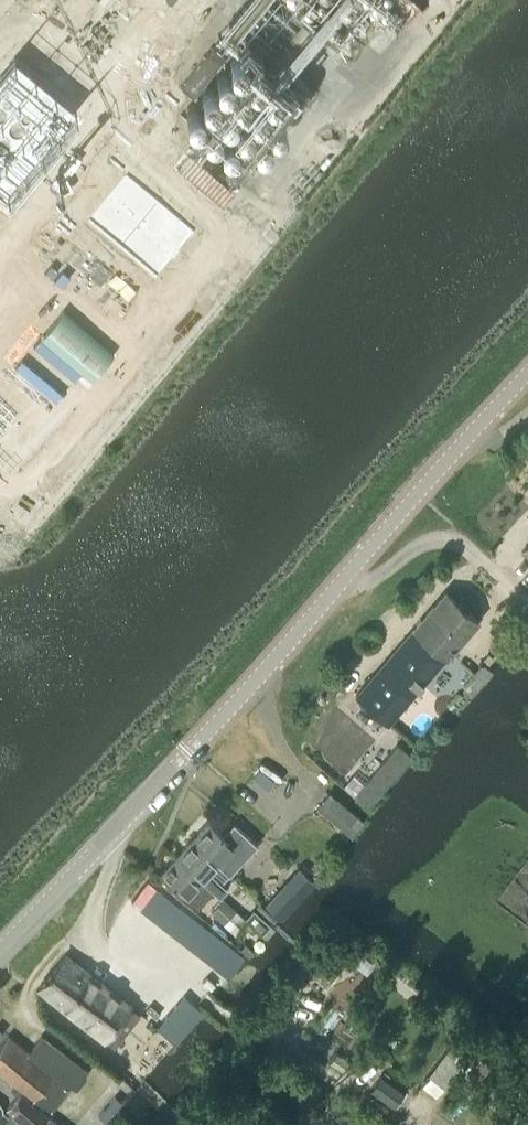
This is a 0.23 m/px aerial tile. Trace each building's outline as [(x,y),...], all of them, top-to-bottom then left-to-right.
[(14,62),(0,79),(0,193),(9,201),(79,115),(14,62)] [(144,177),(125,158),(112,172),(131,191),(144,177)] [(224,203),(180,166),(144,211),(187,247),(224,203)] [(413,627),(414,627),(355,694),(388,723),(446,655),(447,656),(478,619),(445,590),(413,627)] [(397,742),(353,793),(368,806),(412,754),(397,742)] [(329,791),(317,806),(350,832),(362,818),(329,791)] [(216,860),(216,861),(229,874),(256,844),(235,824),(224,835),(209,821),(193,838),(216,860)] [(177,855),(210,886),(216,879),(207,871),(216,861),(216,860),(193,838),(177,855)] [(160,872),(184,895),(197,907),(212,891),(208,888),(210,886),(177,855),(160,872)] [(285,868),(284,868),(275,879),(298,899),(308,888),(285,868)] [(229,976),(244,958),(155,889),(140,908),(229,976)] [(237,936),(246,925),(244,919),(222,900),(211,912),(237,936)] [(244,919),(246,925),(261,939),(271,928),(253,910),(244,919)] [(130,1004),(65,954),(37,987),(40,989),(103,1038),(103,1037),(113,1045),(139,1012),(129,1004),(130,1004)] [(132,1059),(149,1073),(203,1011),(187,996),(132,1059)] [(34,1097),(52,1111),(72,1084),(74,1086),(87,1069),(58,1046),(42,1034),(29,1050),(8,1034),(0,1045),(0,1071),(23,1088),(34,1097)] [(17,1116),(29,1124),(61,1124),(30,1101),(34,1097),(23,1088),(7,1108),(11,1111),(7,1116),(1,1110),(0,1106),(0,1105),(0,1124),(10,1124),(17,1116)]
